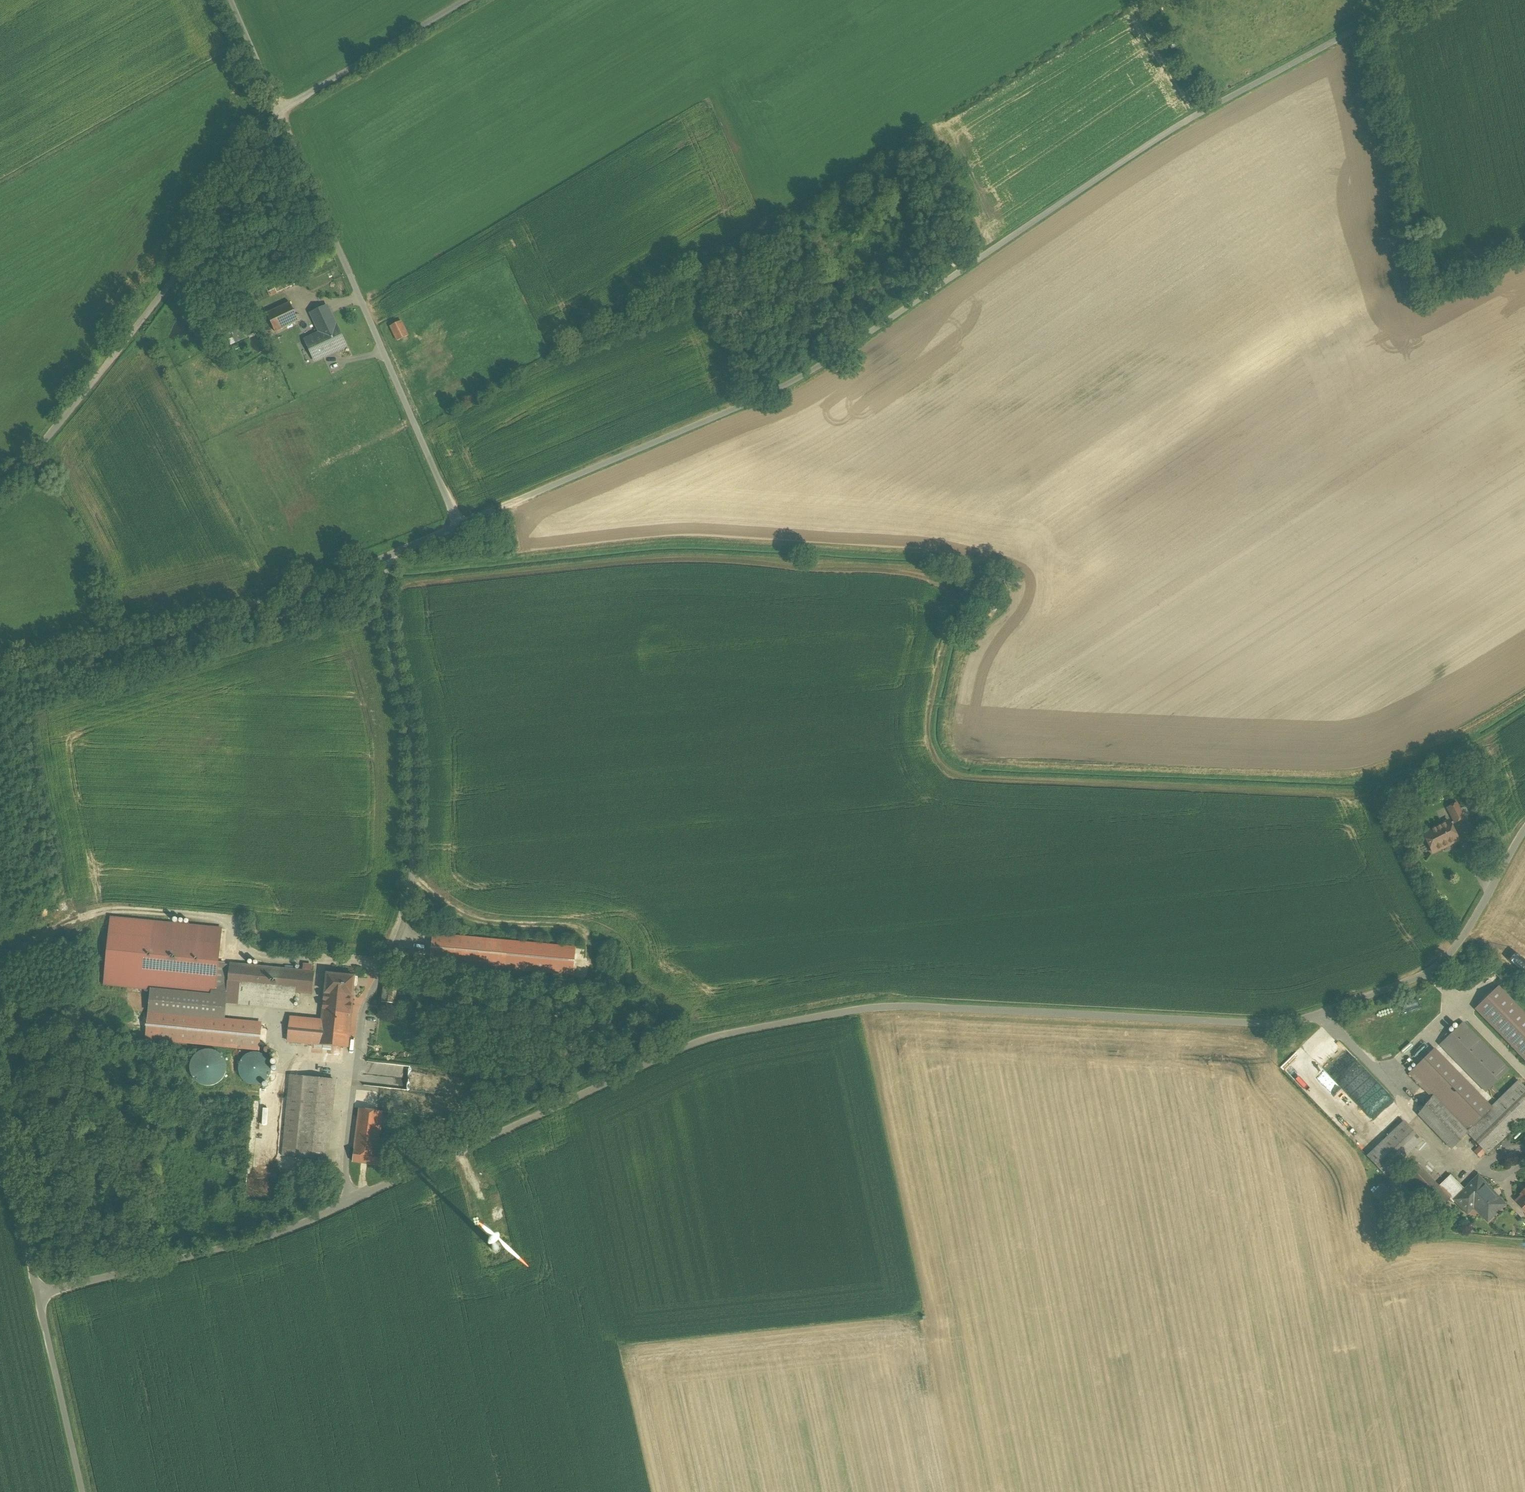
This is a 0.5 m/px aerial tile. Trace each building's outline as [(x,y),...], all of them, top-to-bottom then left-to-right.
[(299,322),(290,301),(265,312),(275,333),(299,322)] [(347,346),(327,303),(309,311),(318,330),(303,336),(314,361),(332,354),(331,353),(347,346)] [(408,336),(402,322),(389,328),(395,341),(408,336)] [(255,605),(247,608),(249,615),(257,613),(255,605)] [(1457,804),(1448,808),(1455,823),(1464,818),(1470,815),(1465,807),(1460,810),(1457,804)] [(1449,822),(1424,834),(1433,853),(1458,840),(1449,822)] [(214,921),(98,910),(92,977),(207,989),(214,921)] [(565,941),(422,926),(419,954),(563,968),(565,941)] [(315,965),(241,957),(237,994),(311,1001),(315,965)] [(285,1036),(320,1039),(320,1043),(352,1045),(358,970),(326,968),(322,1013),(288,1009),(285,1036)] [(401,980),(383,977),(379,999),(397,1002),(401,980)] [(1498,986),(1474,1010),(1524,1062),(1524,1013),(1498,986)] [(261,1015),(147,1005),(144,1033),(258,1043),(261,1015)] [(1464,1022),(1439,1046),(1484,1093),(1509,1069),(1464,1022)] [(1315,1034),(1304,1045),(1307,1048),(1318,1037),(1315,1034)] [(1295,1044),(1283,1056),(1287,1059),(1299,1048),(1295,1044)] [(199,1045),(192,1047),(187,1050),(184,1055),(183,1062),(185,1067),(188,1071),(193,1075),(202,1075),(209,1071),(212,1066),(213,1059),(212,1053),(207,1048),(199,1045)] [(246,1047),(239,1049),(235,1052),(232,1057),(231,1064),(232,1069),(235,1073),(241,1076),(250,1077),(257,1072),(260,1068),(261,1061),(259,1055),(255,1050),(246,1047)] [(1410,1074),(1434,1099),(1466,1132),(1492,1107),(1435,1049),(1418,1066),(1410,1074)] [(329,1155),(335,1074),(290,1071),(284,1151),(329,1155)] [(1434,1099),(1418,1114),(1452,1149),(1468,1134),(1488,1154),(1524,1118),(1524,1087),(1519,1081),(1492,1107),(1466,1132),(1434,1099)] [(384,1106),(357,1102),(351,1150),(378,1154),(384,1106)] [(1416,1135),(1402,1121),(1365,1157),(1386,1178),(1401,1163),(1394,1156),(1416,1135)] [(1424,1140),(1418,1133),(1416,1135),(1394,1156),(1401,1163),(1424,1140)] [(1444,1191),(1417,1164),(1402,1178),(1413,1190),(1418,1186),(1428,1196),(1422,1202),(1434,1214),(1440,1208),(1440,1209),(1450,1199),(1444,1191)] [(1506,1205),(1492,1191),(1480,1178),(1479,1177),(1455,1200),(1467,1213),(1476,1205),(1482,1211),(1481,1212),(1489,1221),(1506,1205)] [(1386,1209),(1397,1199),(1382,1185),(1372,1195),(1386,1209)] [(1454,1185),(1444,1191),(1450,1199),(1460,1191),(1454,1185)] [(1517,1201),(1524,1209),(1524,1190),(1521,1194),(1522,1195),(1517,1201)]
